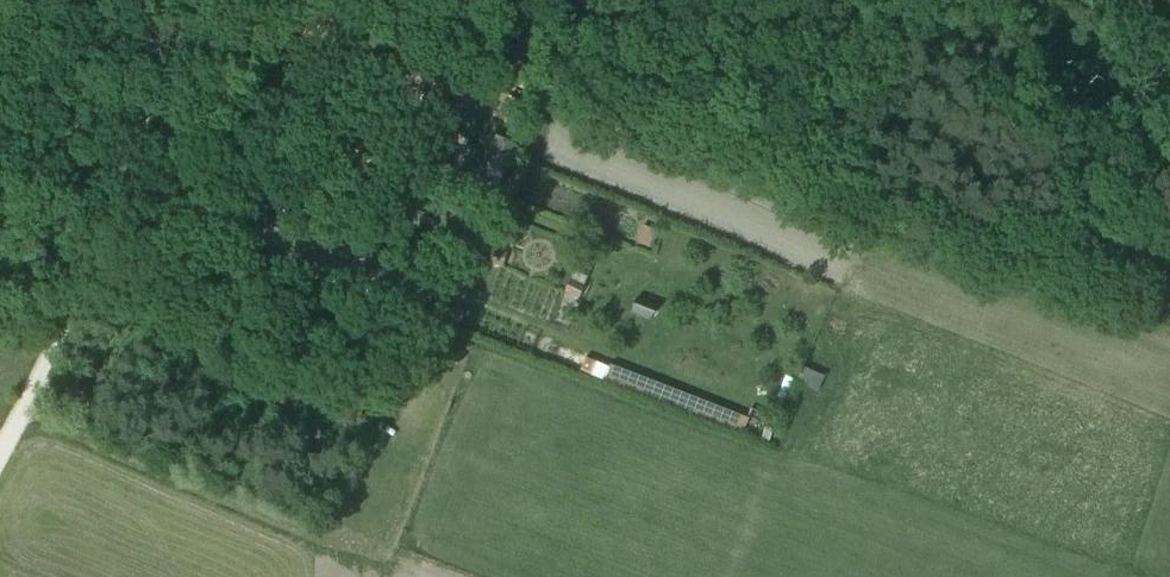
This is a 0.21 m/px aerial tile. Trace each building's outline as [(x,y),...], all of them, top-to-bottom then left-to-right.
[(466,74),(454,99),(474,109),(489,74),(471,65),(466,74)] [(510,120),(519,99),(504,93),(494,111),(510,120)] [(520,147),(495,135),(471,183),(494,197),(520,147)] [(381,205),(422,223),(424,224),(434,202),(439,192),(440,188),(397,168),(381,205)] [(364,182),(344,172),(339,182),(359,192),(364,182)] [(595,363),(589,376),(600,381),(606,367),(595,363)]
